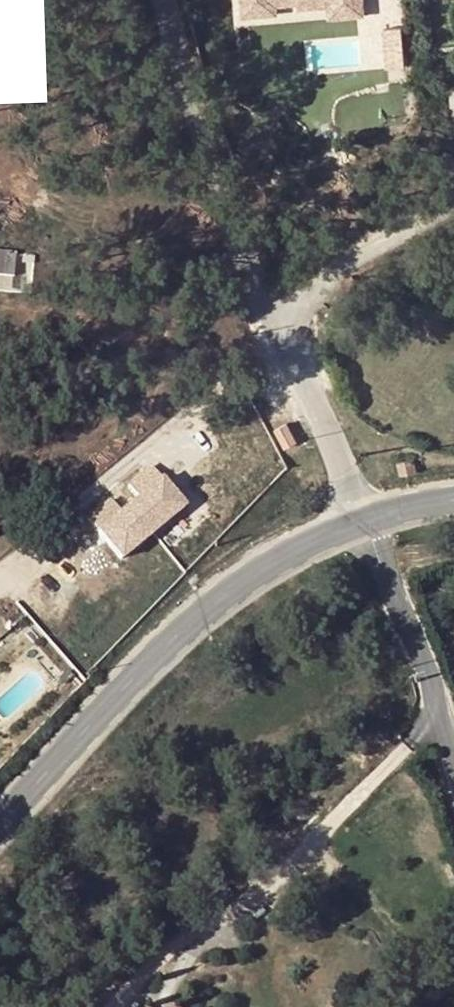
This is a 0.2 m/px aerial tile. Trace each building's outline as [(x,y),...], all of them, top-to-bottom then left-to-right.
[(246,14),(280,11),(279,2),(294,0),(245,0),(246,14)] [(330,2),(332,14),(366,11),(365,0),(348,0),(330,2)] [(408,61),(404,21),(389,23),(393,63),(408,61)] [(10,264),(12,243),(0,242),(0,262),(10,264)] [(286,424),(272,432),(284,451),(298,443),(286,424)] [(398,462),(401,474),(417,470),(414,458),(398,462)] [(86,516),(121,560),(188,507),(153,463),(86,516)]
